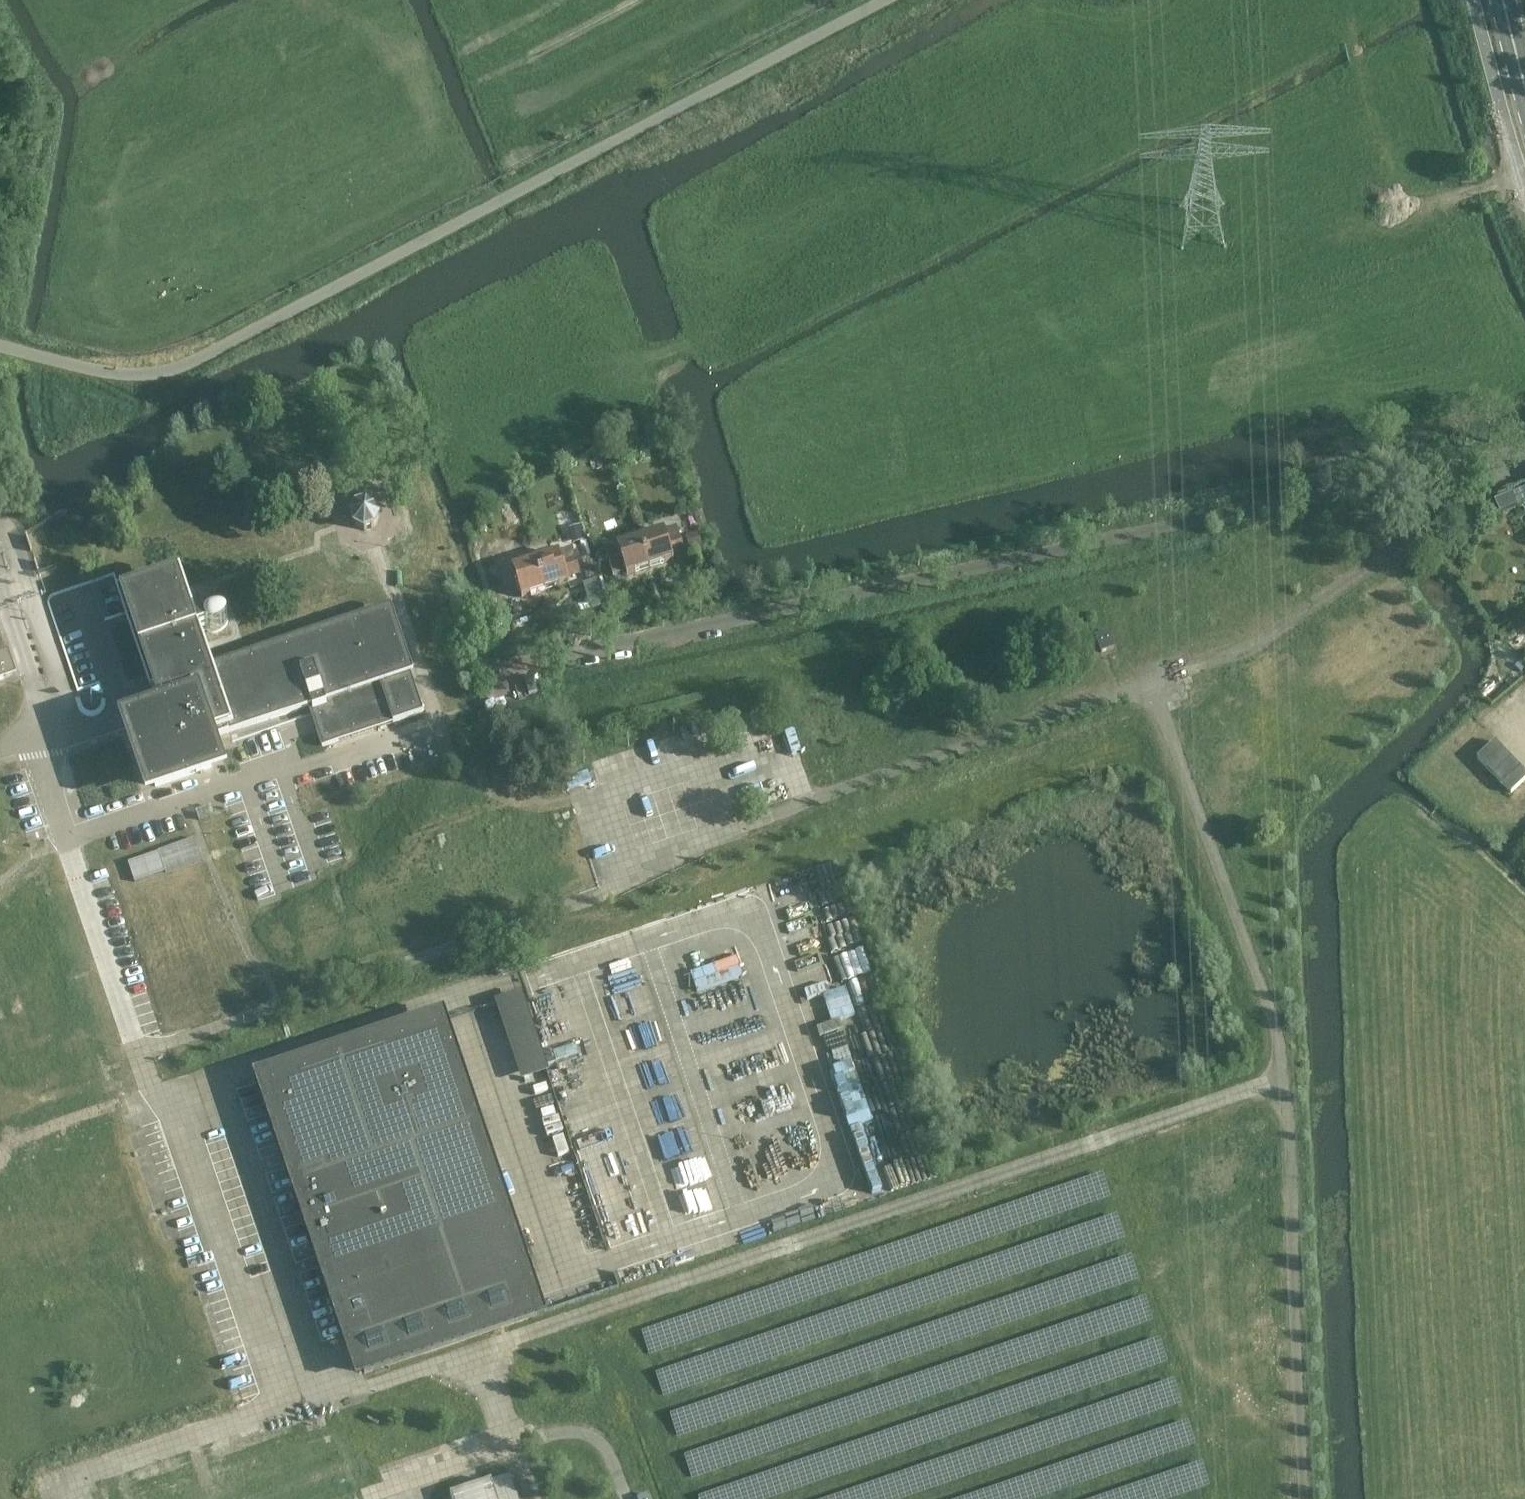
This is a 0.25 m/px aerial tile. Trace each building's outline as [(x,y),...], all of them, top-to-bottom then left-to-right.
[(1512,493),(1517,504),(1524,500),(1524,487),(1512,493)] [(379,519),(375,509),(374,508),(372,507),(369,505),(368,505),(365,505),(363,505),(361,506),(360,506),(358,507),(356,509),(355,510),(354,512),(353,515),(353,516),(353,518),(353,521),(354,523),(354,524),(356,526),(357,528),(359,529),(361,530),(364,531),(366,531),(369,530),(371,530),(372,529),(374,528),(376,525),(377,524),(378,523),(378,522),(378,521),(379,519)] [(671,551),(684,547),(680,535),(679,535),(676,527),(664,531),(664,530),(640,538),(650,568),(674,560),(671,551)] [(650,568),(640,538),(605,550),(608,559),(607,559),(611,571),(624,567),(626,575),(650,568)] [(579,570),(575,558),(574,558),(572,549),(560,553),(536,561),(545,590),(569,582),(566,574),(579,570)] [(545,590),(536,561),(512,568),(512,569),(500,572),(503,581),(502,581),(506,593),(519,589),(522,598),(545,590)] [(211,673),(179,578),(121,598),(154,694),(161,692),(161,693),(162,693),(168,708),(167,709),(166,710),(166,711),(165,712),(166,713),(166,714),(167,715),(167,716),(168,716),(170,716),(171,716),(172,718),(136,730),(155,786),(212,767),(203,741),(311,704),(313,710),(312,710),(312,711),(312,712),(313,712),(314,712),(314,711),(325,707),(326,707),(327,707),(332,724),(332,725),(318,730),(323,746),(422,712),(389,613),(211,673)] [(1115,648),(1109,631),(1096,636),(1102,652),(1115,648)] [(6,656),(0,659),(0,680),(4,679),(2,675),(11,672),(6,656)] [(1512,792),(1524,780),(1524,768),(1496,739),(1477,757),(1512,792)] [(196,837),(129,861),(137,882),(204,858),(196,837)] [(497,999),(523,1079),(550,1071),(523,991),(497,999)] [(541,1314),(440,1022),(262,1083),(362,1375),(541,1314)] [(492,1481),(451,1495),(452,1498),(498,1498),(492,1481)]
